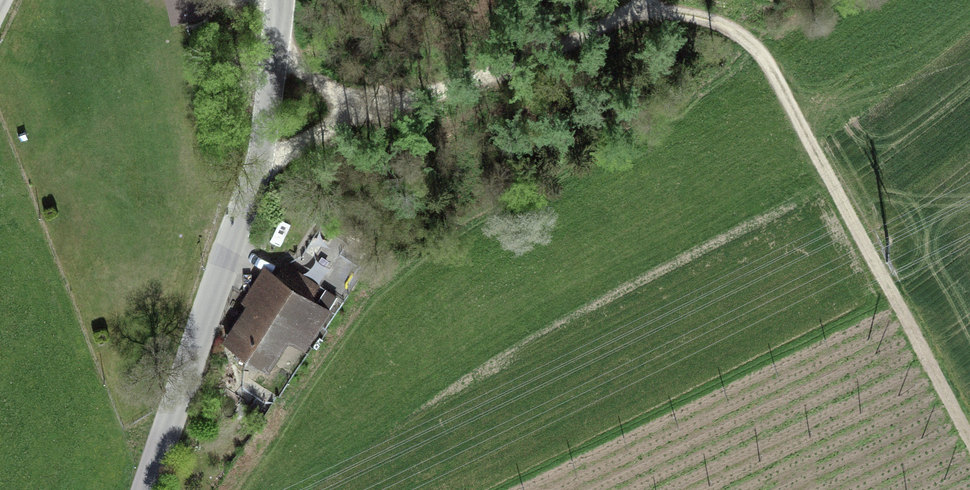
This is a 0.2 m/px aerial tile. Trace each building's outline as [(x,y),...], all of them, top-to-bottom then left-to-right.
[(173,2),(178,1),(183,20),(203,16),(199,0),(173,0),(173,2)] [(324,263),(339,242),(318,228),(303,249),(324,263)] [(315,288),(282,265),(229,346),(260,367),(284,332),(303,345),(326,310),(309,299),(315,288)]
